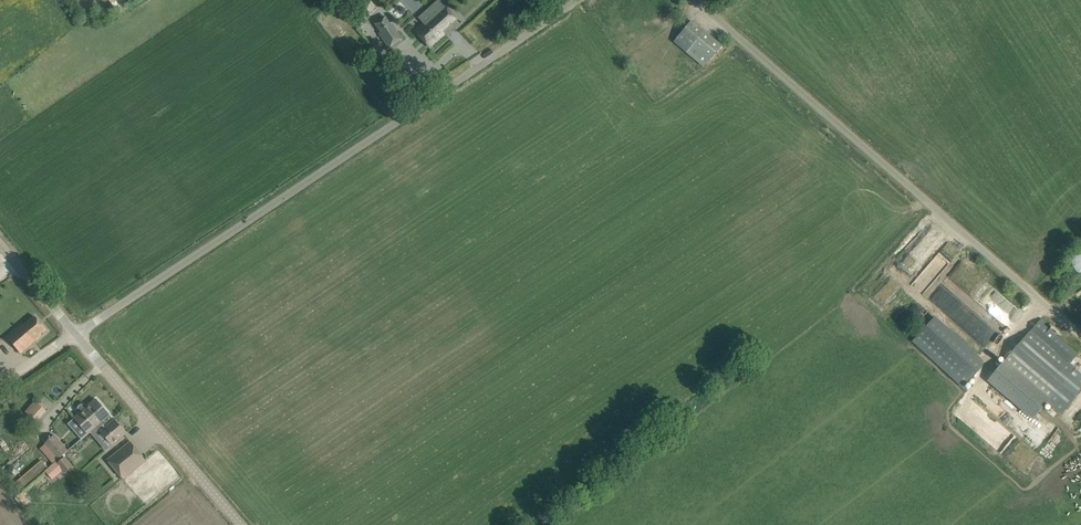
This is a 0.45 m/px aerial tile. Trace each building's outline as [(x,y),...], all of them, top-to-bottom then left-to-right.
[(414,31),(429,48),(445,34),(447,36),(460,24),(445,7),(439,0),(438,0),(418,18),(421,21),(423,23),(414,31)] [(703,66),(721,46),(691,21),(674,41),(703,66)] [(391,25),(379,33),(389,48),(402,39),(391,25)] [(1072,264),(1073,267),(1074,270),(1077,272),(1080,275),(1080,247),(1077,249),(1074,252),(1073,255),(1072,258),(1071,261),(1072,264)] [(7,338),(21,354),(41,336),(40,334),(46,330),(35,317),(24,326),(22,324),(14,331),(7,338)] [(916,337),(912,341),(963,388),(986,363),(935,317),(916,337)] [(1077,354),(1039,321),(974,397),(1063,471),(1080,450),(1080,382),(1071,374),(1075,369),(1069,364),(1077,354)] [(88,434),(96,427),(96,426),(105,418),(110,424),(114,420),(96,399),(74,418),(88,434)] [(38,423),(47,412),(34,401),(25,411),(38,423)] [(112,445),(118,441),(126,433),(114,420),(110,424),(105,418),(96,426),(96,427),(112,445)] [(52,462),(57,457),(59,459),(68,451),(54,435),(45,443),(46,445),(41,449),(52,462)] [(123,479),(138,468),(146,460),(129,441),(121,448),(107,460),(123,479)] [(64,473),(73,466),(65,456),(57,463),(56,461),(45,471),(53,479),(62,471),(64,473)] [(48,468),(41,460),(14,483),(21,491),(48,468)]
